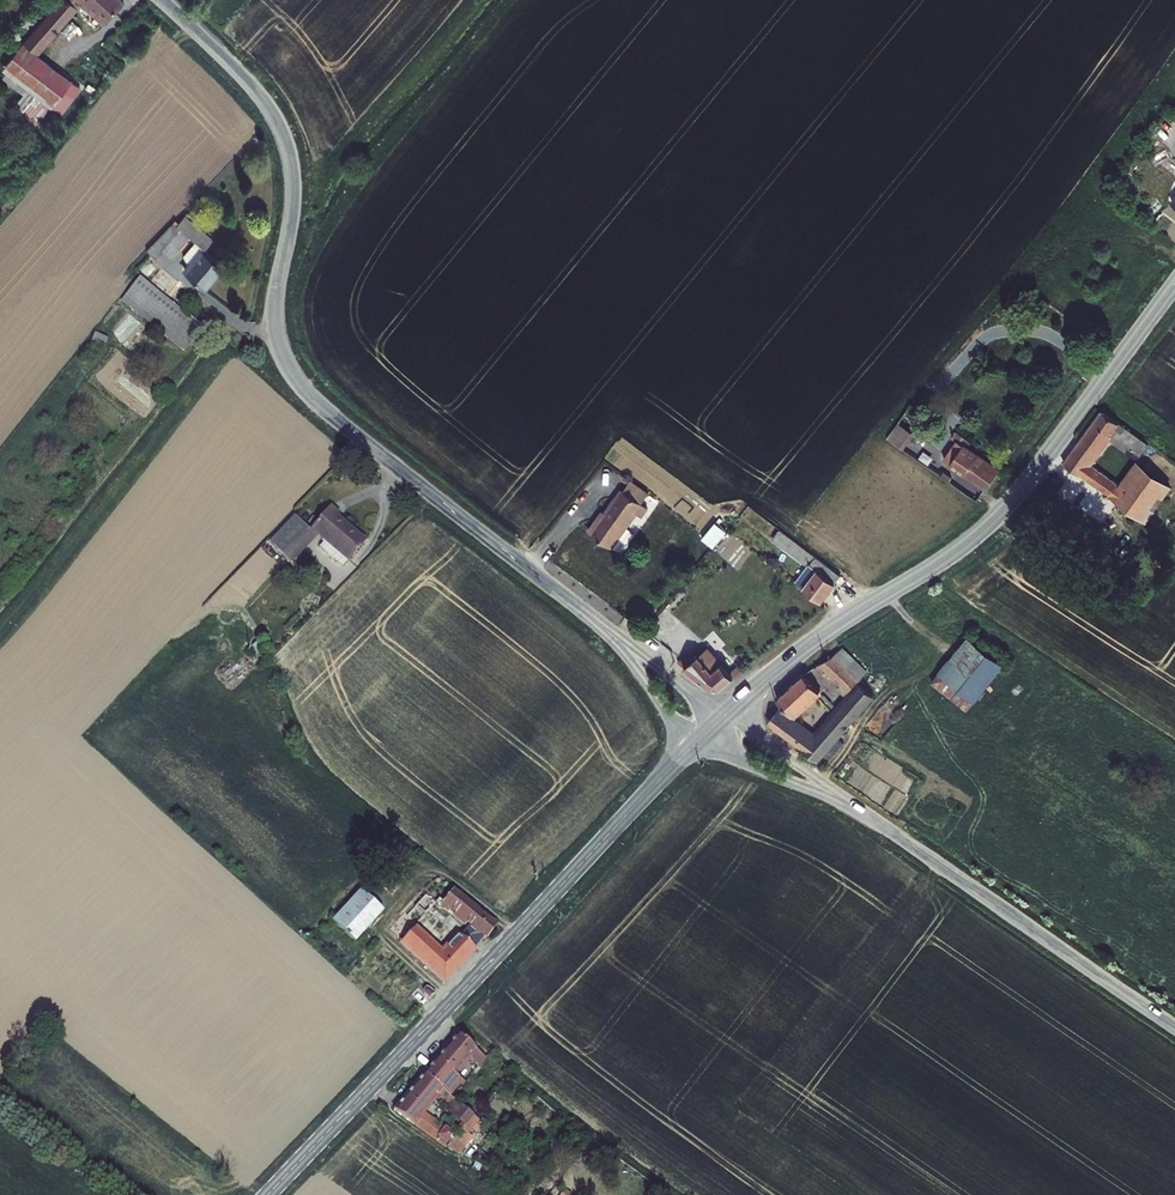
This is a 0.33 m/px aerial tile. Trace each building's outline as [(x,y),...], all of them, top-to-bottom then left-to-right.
[(21,41),(32,50),(73,3),(97,23),(116,0),(54,0),(21,41)] [(21,41),(1,64),(48,106),(69,80),(32,50),(21,41)] [(48,106),(57,115),(78,89),(69,80),(48,106)] [(1171,149),(1148,134),(1120,173),(1143,190),(1171,149)] [(1171,210),(1145,191),(1137,200),(1164,217),(1171,210)] [(182,213),(149,254),(158,262),(163,256),(167,257),(172,262),(190,238),(196,243),(186,256),(194,264),(188,272),(210,290),(227,269),(206,250),(214,240),(182,213)] [(144,279),(141,283),(205,331),(209,328),(144,279)] [(205,331),(141,283),(125,302),(189,351),(205,331)] [(1147,438),(1103,405),(1063,459),(1144,516),(1169,481),(1135,457),(1120,478),(1090,455),(1109,430),(1138,452),(1147,438)] [(915,436),(901,426),(889,444),(903,453),(915,436)] [(974,444),(961,435),(955,441),(959,445),(944,463),(989,496),(1003,475),(971,451),(974,444)] [(598,522),(591,534),(613,550),(639,515),(644,518),(650,509),(644,504),(651,493),(635,481),(601,523),(598,522)] [(354,531),(356,528),(341,516),(344,512),(336,505),(316,528),(328,538),(321,545),(343,564),(367,541),(354,531)] [(280,527),(269,539),(288,555),(299,545),(313,530),(300,518),(288,532),(284,529),(280,527)] [(713,550),(728,533),(713,524),(701,541),(713,550)] [(819,602),(840,576),(778,530),(770,542),(799,562),(787,579),(819,602)] [(964,705),(1003,658),(964,630),(930,678),(964,705)] [(864,663),(836,641),(826,647),(832,653),(822,661),(847,684),(864,663)] [(725,691),(742,674),(738,667),(729,673),(706,648),(696,656),(689,653),(679,666),(714,691),(725,691)] [(815,683),(802,669),(800,668),(771,693),(789,707),(815,683)] [(777,705),(766,716),(762,720),(812,757),(875,690),(860,678),(812,730),(777,705)] [(442,907),(484,947),(499,929),(456,892),(442,907)] [(352,943),(359,936),(370,906),(359,896),(332,924),(352,943)] [(385,933),(443,989),(476,955),(461,940),(446,957),(417,931),(437,910),(432,904),(430,906),(426,899),(420,902),(414,896),(401,911),(404,914),(385,933)] [(359,936),(363,933),(380,915),(370,906),(359,936)] [(354,951),(364,940),(359,936),(352,943),(332,924),(328,927),(349,946),(354,951)] [(364,940),(370,946),(374,944),(363,933),(359,936),(364,940)] [(337,967),(344,973),(370,946),(364,940),(354,951),(337,967)] [(410,995),(424,1009),(431,1002),(427,997),(417,989),(410,995)] [(427,997),(431,1002),(436,996),(431,990),(427,997)] [(451,1033),(420,1071),(440,1087),(449,1094),(456,1086),(459,1088),(465,1080),(452,1071),(463,1056),(477,1066),(485,1056),(451,1033)] [(392,1106),(451,1150),(474,1122),(470,1118),(474,1113),(471,1110),(451,1095),(434,1116),(424,1108),(440,1087),(420,1071),(392,1106)]
